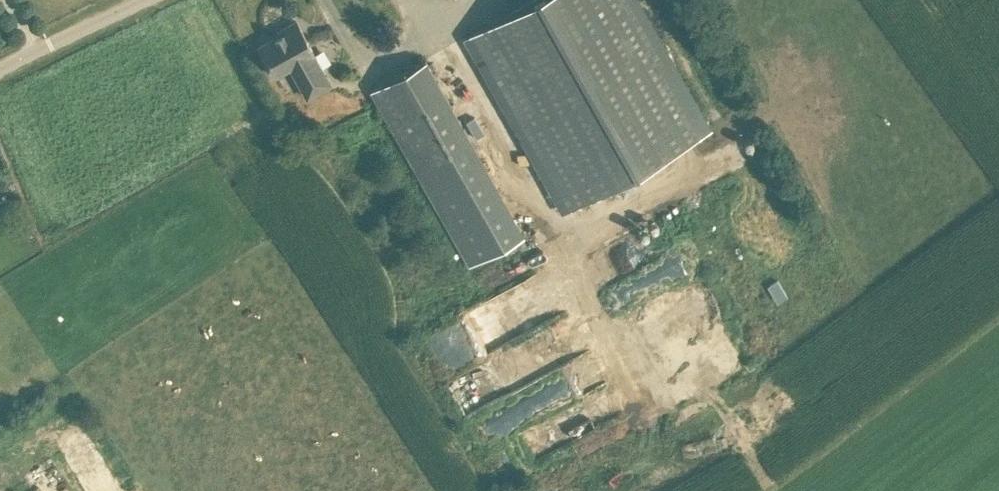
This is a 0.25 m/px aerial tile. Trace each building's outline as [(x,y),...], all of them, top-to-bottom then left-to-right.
[(566,210),(708,130),(635,0),(529,0),(467,35),(566,210)] [(298,23),(258,45),(275,74),(291,65),(307,96),(331,83),(314,53),(315,52),(298,23)] [(426,58),(371,89),(470,264),(525,234),(426,58)] [(492,149),(483,132),(472,137),(482,154),(492,149)] [(578,205),(561,214),(565,222),(582,213),(578,205)]
